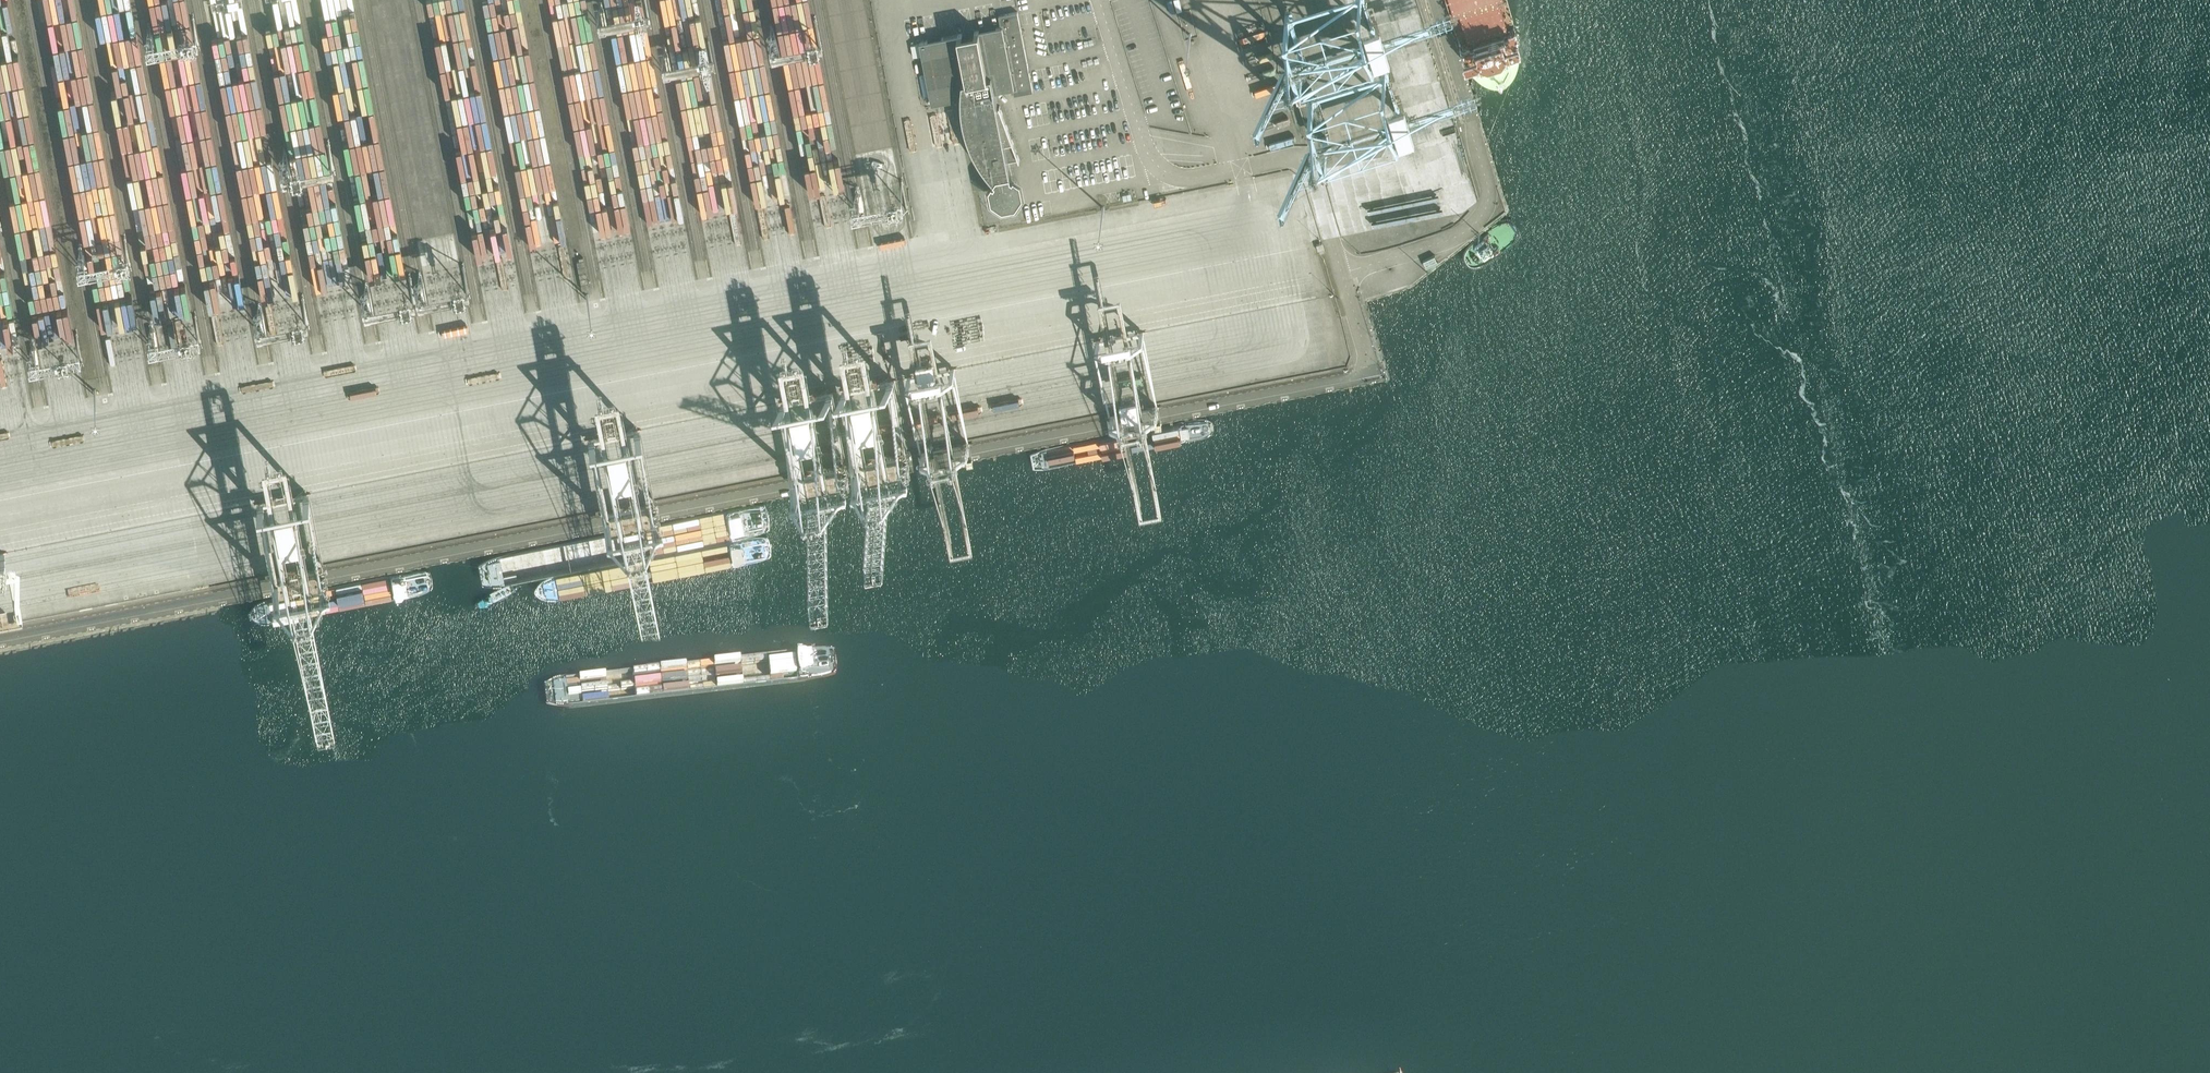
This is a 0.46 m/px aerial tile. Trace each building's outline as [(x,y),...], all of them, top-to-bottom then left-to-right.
[(1003,26),(921,42),(932,104),(962,98),(962,108),(963,118),(965,127),(968,137),(971,146),(976,155),(981,163),(987,171),(994,178),(990,186),(992,201),(1003,208),(1016,205),(1024,193),(1021,180),(1015,175),(1014,176),(1012,175),(995,91),(1013,88),(1015,95),(1033,91),(1018,12),(999,15),(1000,19),(1002,19),(1003,26)] [(1356,122),(1329,127),(1331,135),(1357,130),(1356,122)] [(583,260),(576,262),(582,289),(589,288),(583,260)] [(425,462),(529,455),(535,444),(647,437),(647,436),(636,430),(619,431),(625,419),(589,422),(586,426),(574,420),(572,420),(570,425),(553,426),(547,416),(540,430),(528,424),(522,427),(506,428),(496,434),(487,434),(485,437),(429,441),(434,443),(431,448),(434,450),(430,452),(425,452),(425,456),(415,457),(425,462)] [(882,453),(903,446),(788,445),(793,457),(793,458),(798,473),(806,470),(812,470),(822,466),(827,466),(834,464),(840,464),(847,461),(852,461),(868,456),(873,456),(879,453),(882,453)] [(113,586),(113,602),(137,602),(137,594),(131,594),(131,585),(113,586)]
